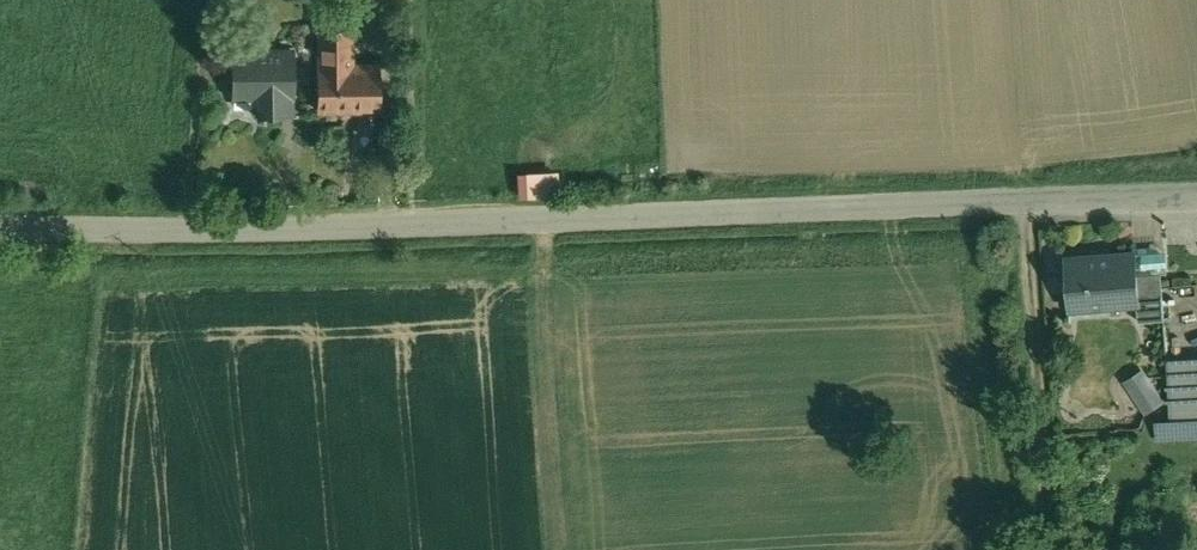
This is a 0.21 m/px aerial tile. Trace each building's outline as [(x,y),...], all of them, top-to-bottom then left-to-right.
[(350,27),(317,28),(318,65),(351,64),(350,27)] [(293,50),(231,51),(232,93),(255,93),(259,110),(256,110),(256,116),(264,116),(264,113),(282,113),(282,93),(293,93),(293,50)] [(351,64),(318,65),(318,108),(377,107),(377,64),(351,64)] [(558,194),(558,169),(521,169),(521,194),(558,194)] [(1134,252),(1065,257),(1069,310),(1072,310),(1071,304),(1111,301),(1111,306),(1136,304),(1138,304),(1136,283),(1134,252)] [(1159,281),(1136,283),(1138,304),(1136,304),(1137,323),(1162,321),(1159,281)] [(1170,356),(1173,418),(1196,417),(1196,355),(1170,356)] [(1164,400),(1144,369),(1125,381),(1145,412),(1164,400)]
